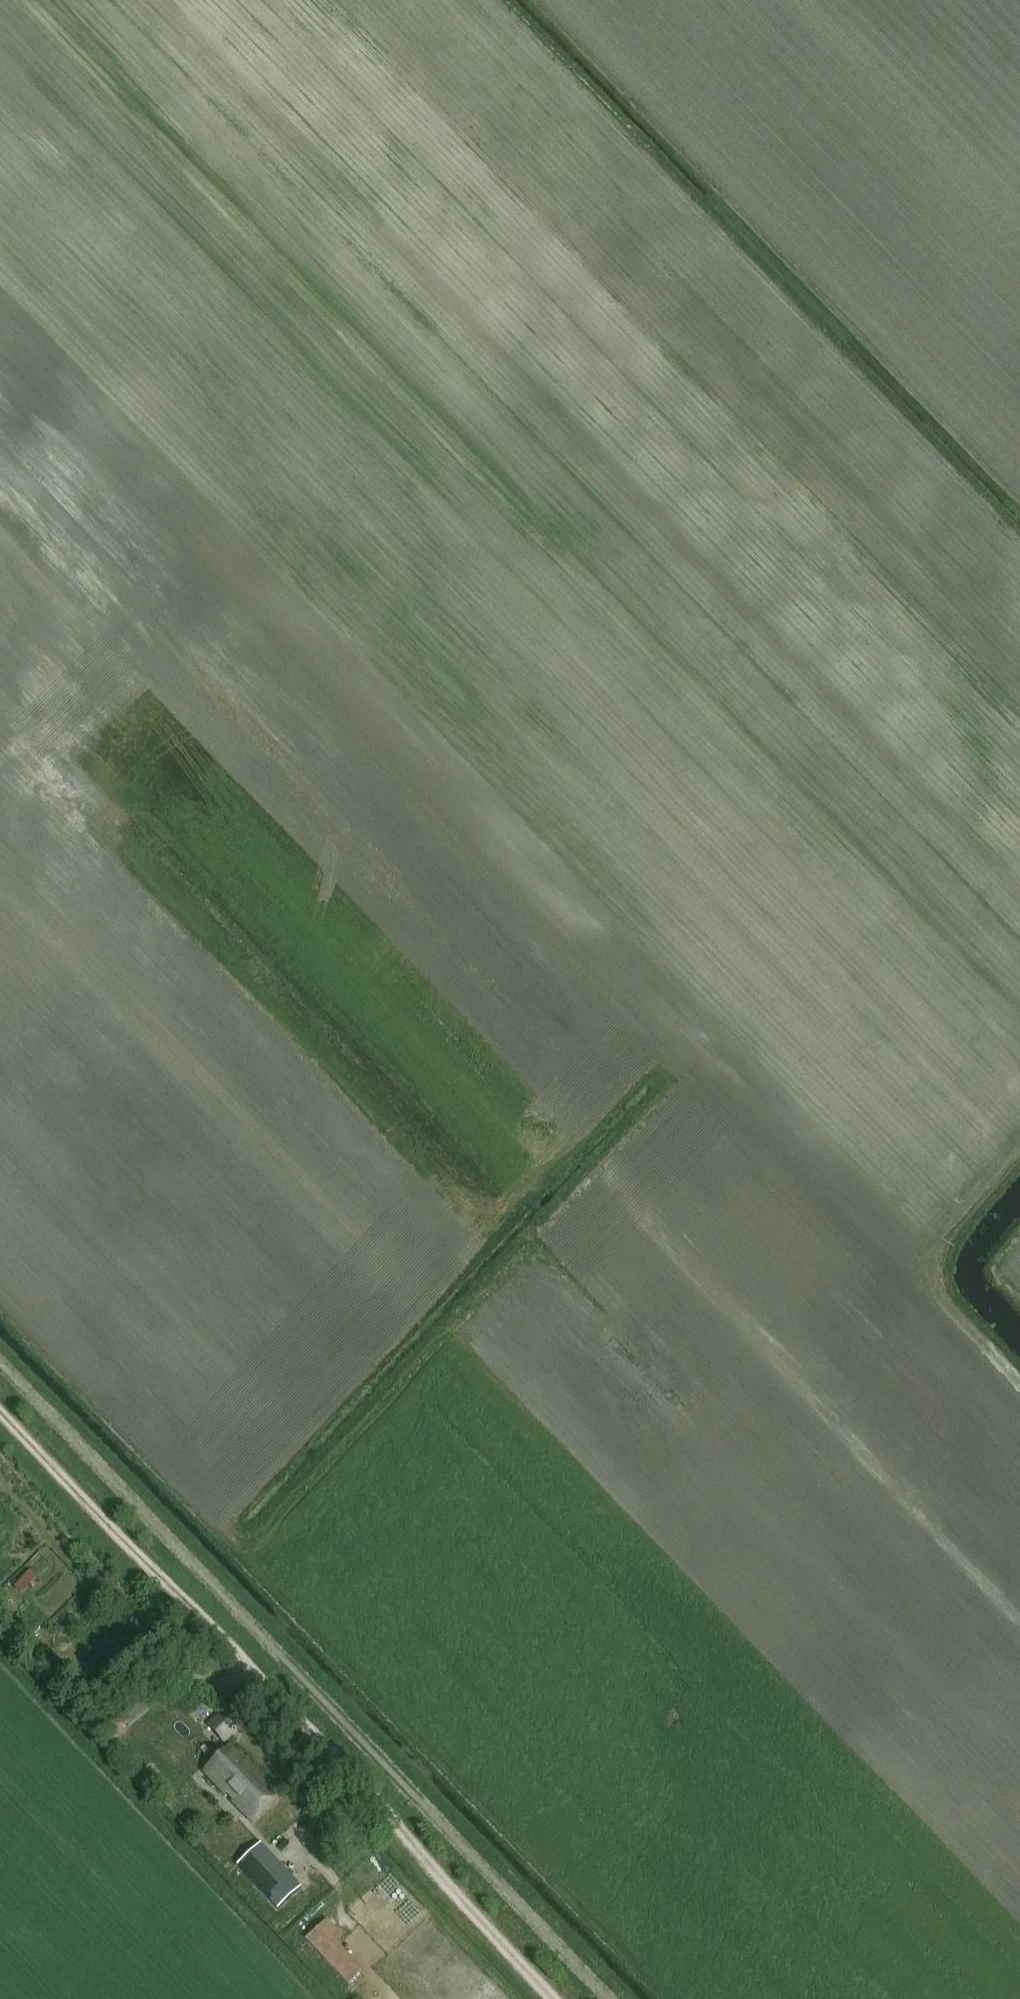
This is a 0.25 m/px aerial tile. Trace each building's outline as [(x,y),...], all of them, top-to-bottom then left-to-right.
[(20,1595),(37,1579),(30,1572),(13,1589),(20,1595)] [(223,1742),(239,1727),(225,1712),(209,1727),(223,1742)] [(249,1816),(272,1794),(231,1751),(226,1756),(222,1751),(204,1768),(249,1816)] [(303,1885),(261,1841),(236,1864),(278,1909),(303,1885)] [(306,1941),(348,1986),(364,1972),(336,1942),(342,1937),(327,1921),(306,1941)]
